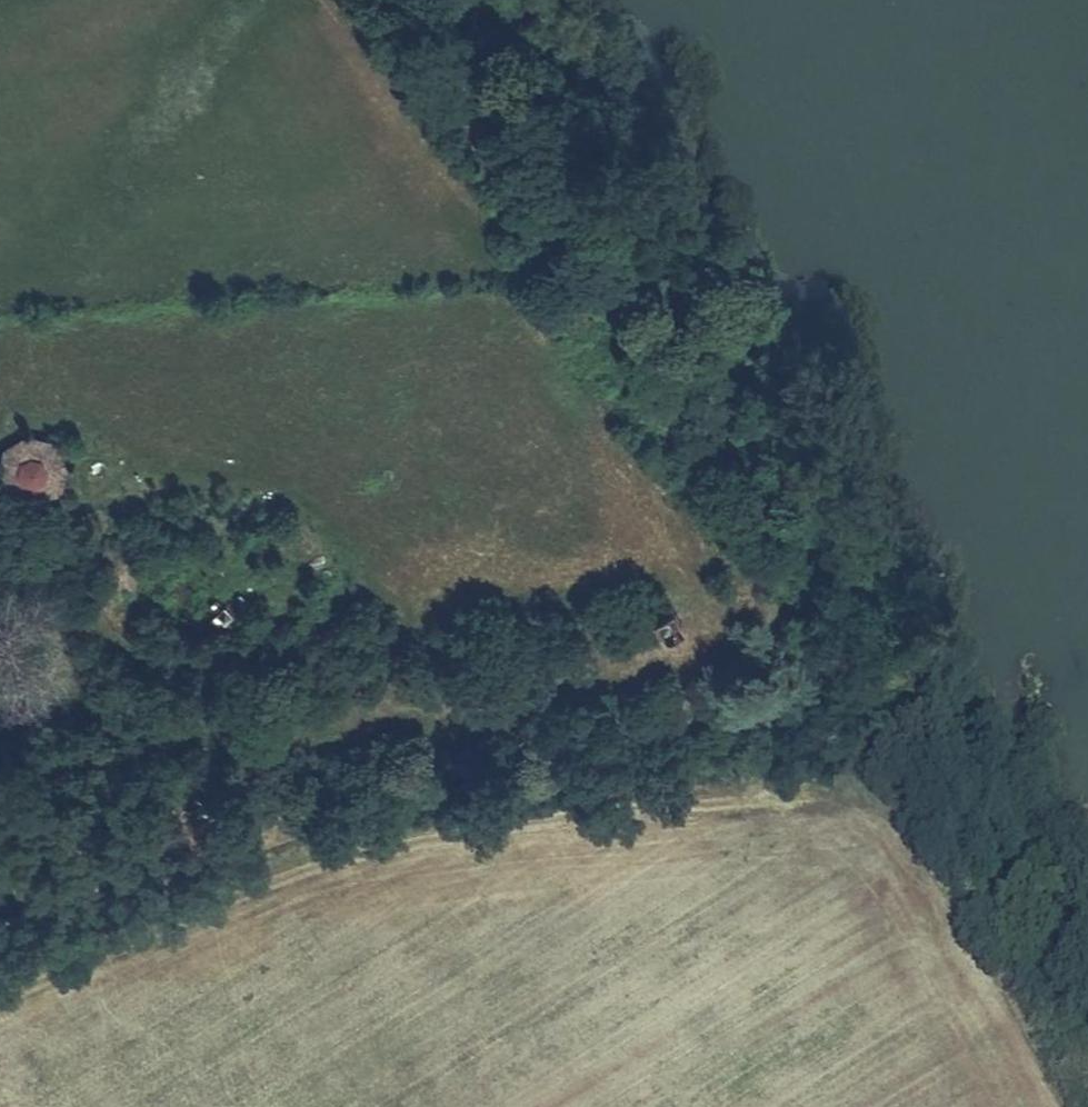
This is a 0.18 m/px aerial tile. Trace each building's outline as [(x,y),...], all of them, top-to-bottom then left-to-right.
[(65,481),(68,435),(21,432),(18,477),(65,481)]
